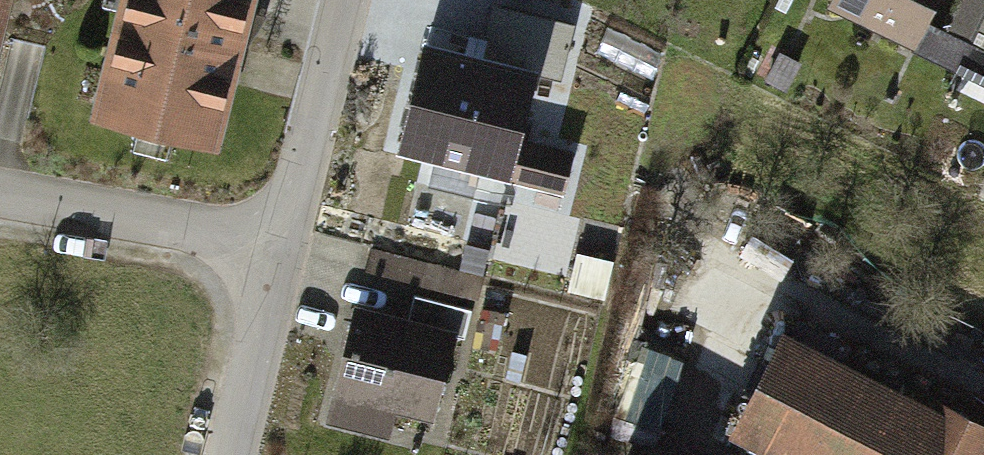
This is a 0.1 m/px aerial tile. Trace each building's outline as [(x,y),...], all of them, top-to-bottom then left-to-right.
[(19,0),(0,0),(0,86),(19,0)] [(119,115),(249,143),(280,0),(144,0),(119,115)] [(825,10),(901,47),(924,0),(830,0),(825,10)] [(491,48),(428,34),(402,150),(578,189),(585,158),(544,149),(559,82),(581,87),(595,24),(501,4),(491,48)] [(481,331),(368,304),(338,424),(404,440),(410,414),(458,425),(481,331)] [(816,330),(760,442),(786,454),(983,454),(983,413),(816,330)] [(628,406),(663,416),(682,349),(647,339),(628,406)]
